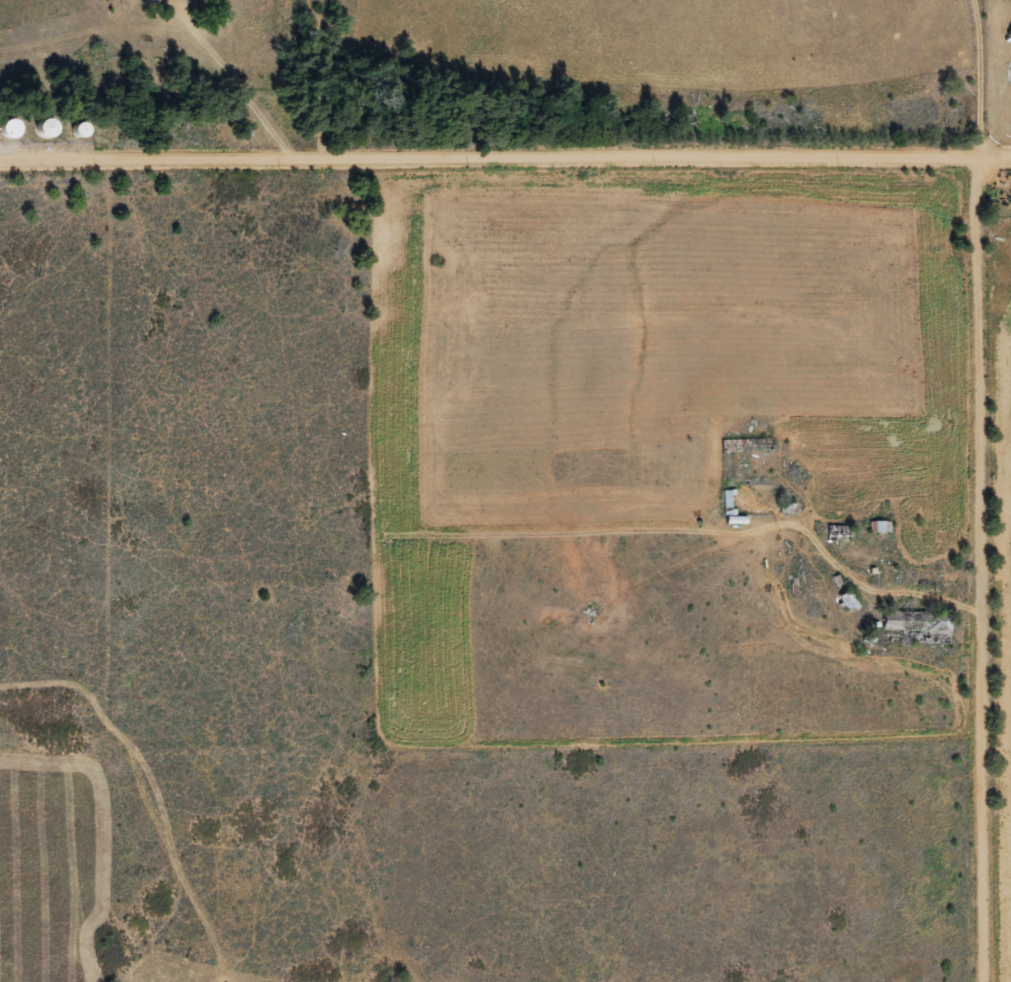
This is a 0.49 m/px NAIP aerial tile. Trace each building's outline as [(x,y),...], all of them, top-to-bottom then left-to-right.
[(0,121),(0,139),(15,140),(16,122),(0,121)] [(50,121),(30,121),(30,139),(50,139),(50,121)] [(736,492),(724,492),(724,525),(746,525),(746,518),(736,518),(736,492)] [(845,616),(858,609),(850,591),(836,597),(845,616)]
